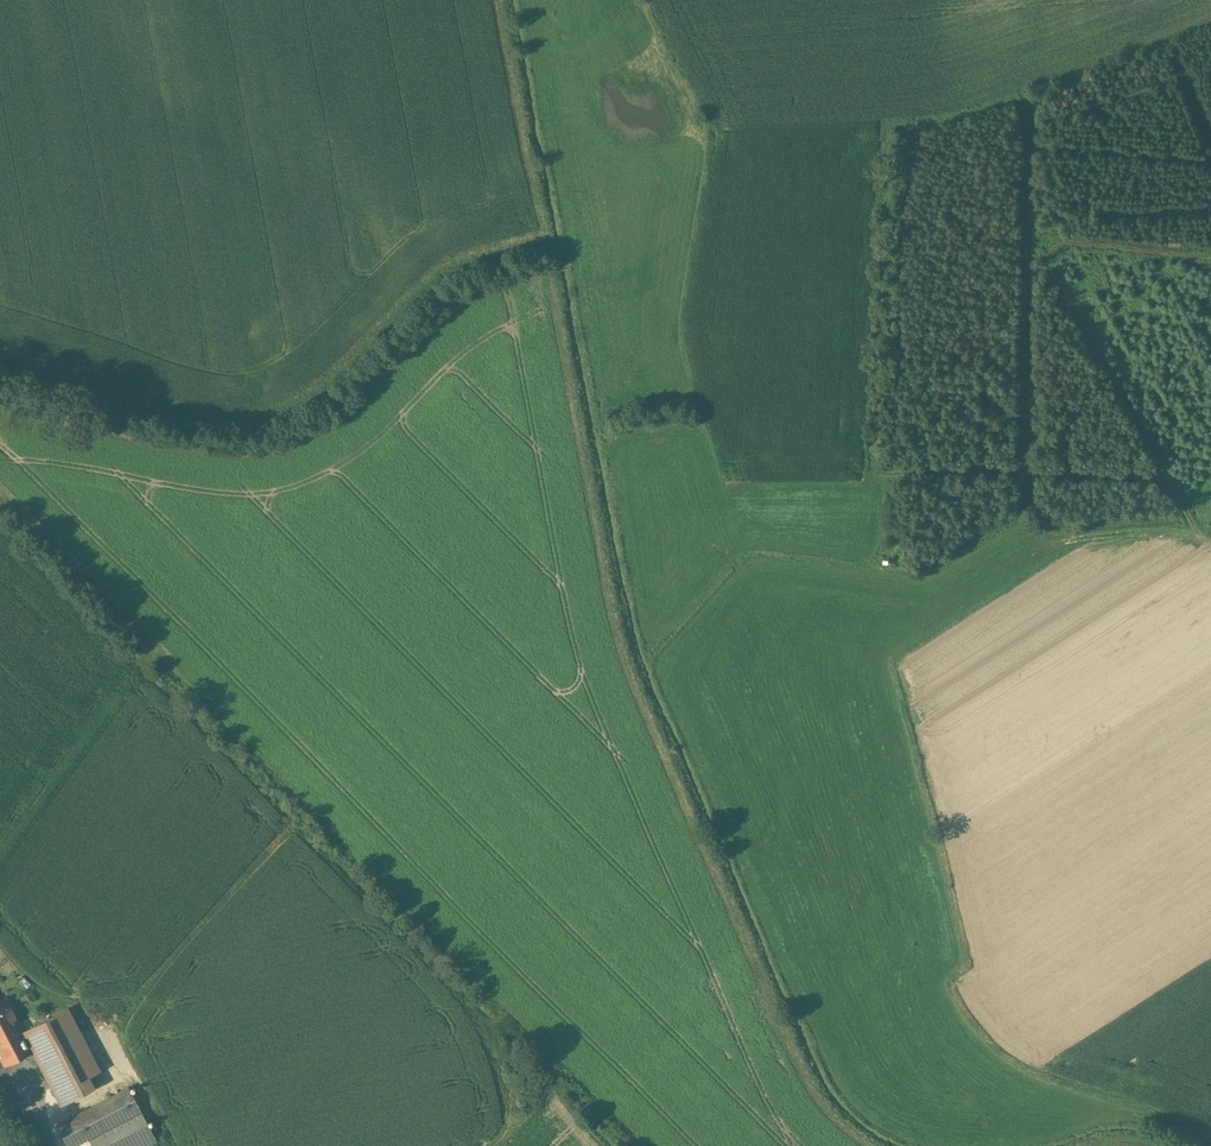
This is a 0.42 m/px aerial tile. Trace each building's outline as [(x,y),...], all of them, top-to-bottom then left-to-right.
[(4,1065),(33,1050),(23,1031),(6,998),(0,1001),(0,1058),(4,1065)] [(23,1031),(33,1050),(77,1027),(68,1008),(23,1031)] [(77,1027),(33,1050),(61,1104),(94,1087),(88,1076),(100,1070),(77,1027)] [(10,1104),(0,1085),(0,1109),(10,1104)] [(56,1124),(68,1145),(72,1145),(88,1137),(141,1111),(128,1087),(56,1124)] [(141,1111),(88,1137),(93,1145),(111,1145),(149,1127),(141,1111)] [(111,1145),(147,1145),(156,1141),(149,1127),(111,1145)]
